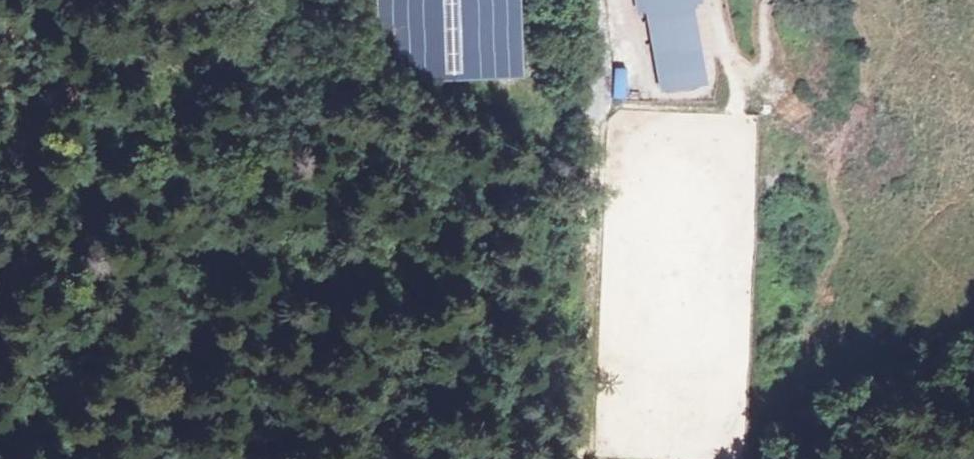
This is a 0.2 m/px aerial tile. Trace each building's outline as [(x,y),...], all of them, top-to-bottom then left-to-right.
[(384,61),(479,57),(476,0),(382,0),(384,61)] [(637,3),(647,1),(660,84),(699,79),(689,0),(637,0),(637,3)]
